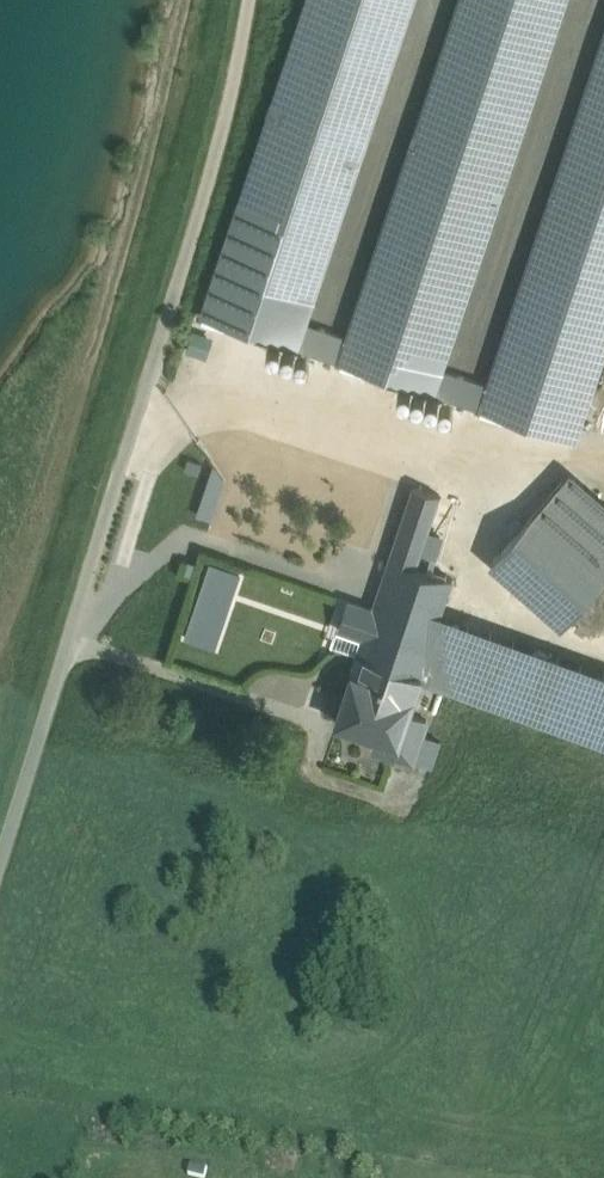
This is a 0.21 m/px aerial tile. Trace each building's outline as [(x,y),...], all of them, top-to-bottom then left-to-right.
[(200,315),(341,356),(347,337),(306,324),(414,0),(305,0),(200,315)] [(347,337),(341,356),(440,388),(446,369),(566,0),(457,0),(347,337)] [(486,382),(479,402),(577,436),(603,357),(603,38),(486,382)] [(310,354),(270,341),(267,351),(306,364),(310,354)] [(486,382),(446,369),(440,388),(479,402),(486,382)] [(490,564),(562,626),(603,577),(603,498),(571,470),(490,564)] [(415,484),(391,558),(415,565),(439,492),(415,484)] [(391,558),(390,557),(373,609),(435,631),(441,614),(452,578),(415,565),(391,558)] [(189,631),(223,643),(247,570),(213,559),(189,631)] [(373,609),(350,601),(341,627),(365,635),(352,672),(415,693),(419,679),(420,679),(421,677),(420,677),(435,631),(373,609)] [(441,614),(435,631),(420,677),(421,677),(420,679),(603,744),(603,672),(441,614)] [(415,693),(352,672),(337,720),(378,734),(399,741),(408,712),(415,693)] [(427,718),(408,712),(399,741),(400,741),(395,754),(413,760),(427,718)] [(399,741),(378,734),(374,745),(376,751),(393,756),(393,757),(394,758),(395,754),(400,741),(399,741)]
